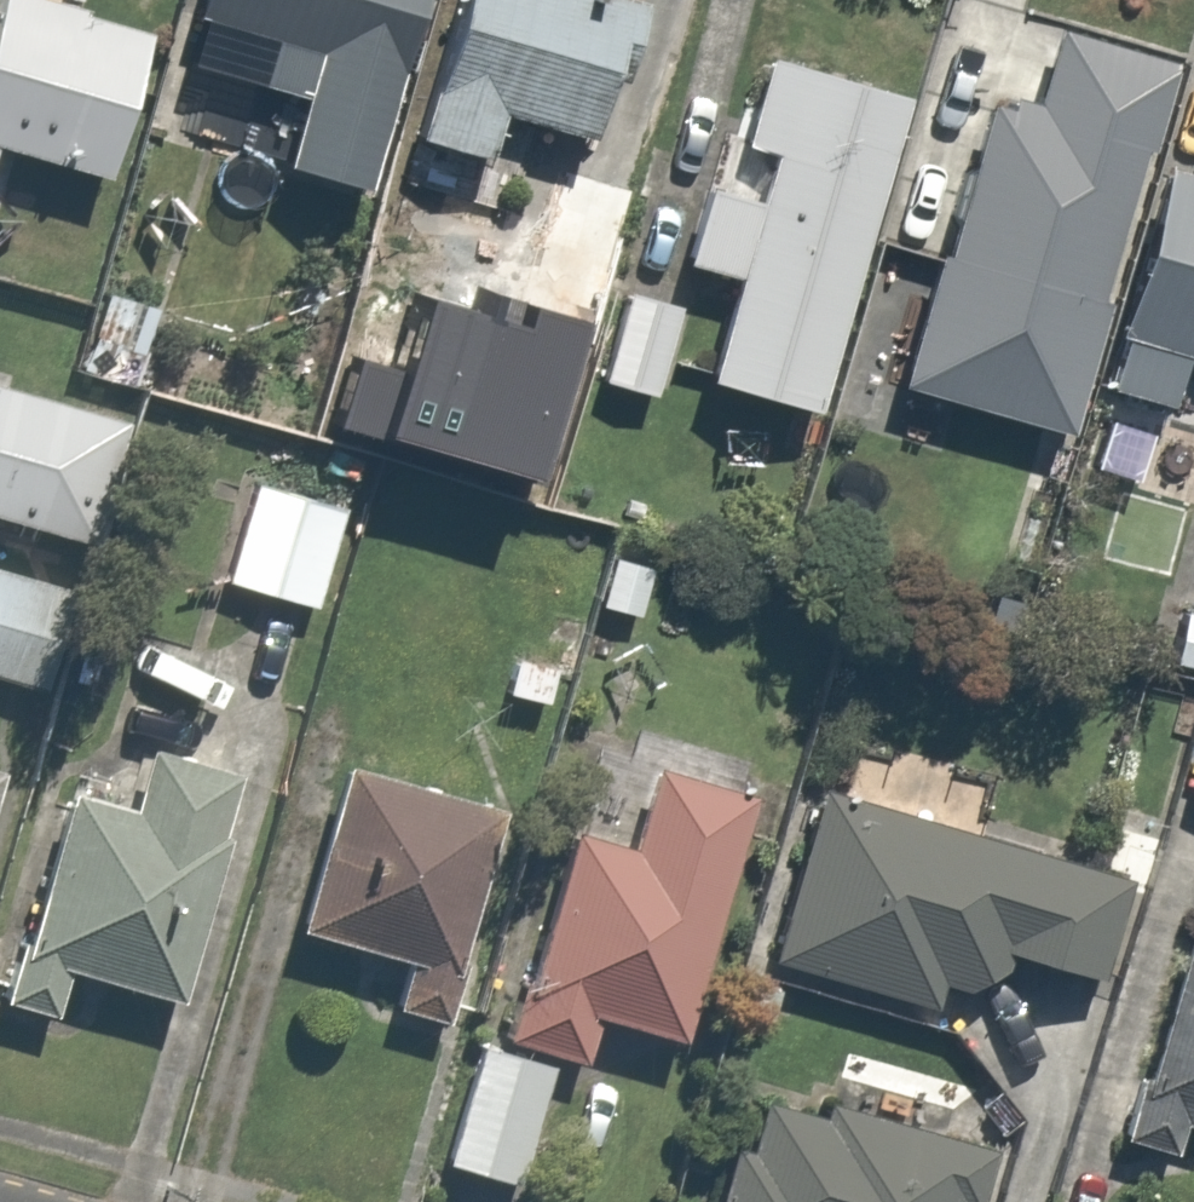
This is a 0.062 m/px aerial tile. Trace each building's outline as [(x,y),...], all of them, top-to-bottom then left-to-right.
[(77,170),(122,25),(43,0),(0,0),(0,146),(77,170)] [(177,16),(228,29),(223,51),(245,57),(240,77),(370,109),(398,0),(181,0),(177,16)] [(407,134),(471,151),(481,113),(572,137),(592,64),(624,73),(643,2),(636,0),(443,0),(407,134)] [(896,88),(757,48),(728,146),(758,155),(747,193),(693,177),(669,260),(723,276),(694,377),(803,408),(896,88)] [(926,248),(921,265),(1019,292),(996,376),(1060,393),(1130,140),(969,95),(926,248)] [(1193,171),(1150,160),(1088,386),(1162,406),(1177,351),(1193,356),(1193,171)] [(574,326),(617,193),(549,171),(506,304),(574,326)] [(691,297),(615,274),(583,382),(659,404),(691,297)] [(0,383),(0,519),(67,539),(104,414),(0,383)] [(652,548),(607,533),(584,600),(629,615),(652,548)] [(0,564),(0,674),(24,681),(55,581),(0,564)] [(1168,597),(1151,670),(1193,680),(1193,604),(1168,597)] [(166,997),(226,775),(127,748),(114,798),(47,781),(0,956),(0,1006),(44,1018),(58,968),(166,997)] [(425,954),(469,797),(328,758),(280,929),(380,957),(366,1007),(437,1027),(455,962),(425,954)] [(552,812),(493,1035),(576,1057),(588,1010),(655,1028),(718,788),(638,767),(621,831),(552,812)] [(756,954),(915,1004),(1010,954),(1087,977),(1117,881),(809,784),(756,954)] [(1169,932),(1109,1127),(1193,1153),(1193,940),(1169,932)] [(541,1069),(469,1041),(423,1161),(495,1189),(541,1069)] [(693,1201),(967,1201),(983,1140),(725,1074),(693,1201)]
